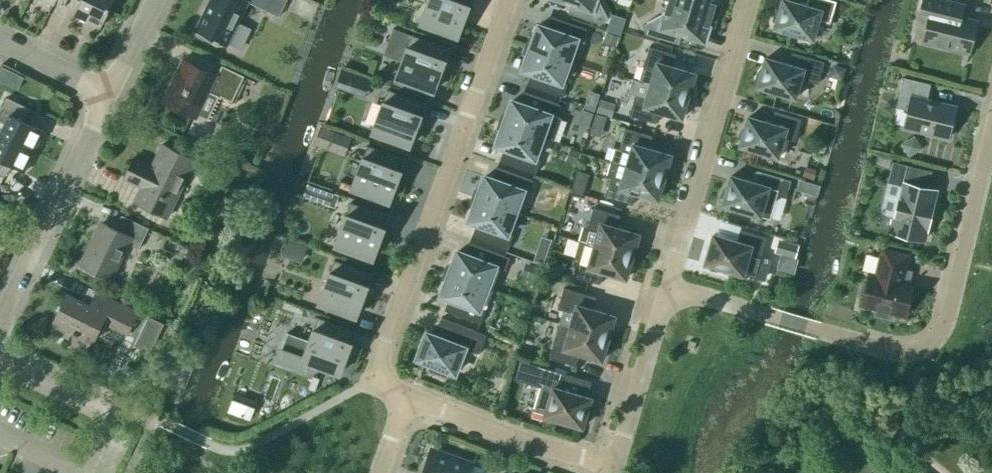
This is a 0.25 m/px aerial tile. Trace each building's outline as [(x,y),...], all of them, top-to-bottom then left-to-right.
[(74,15),(100,28),(115,0),(81,0),(74,15)] [(196,30),(227,45),(248,2),(278,17),(287,0),(210,0),(196,30)] [(421,21),(459,35),(471,0),(428,0),(421,21)] [(573,1),(568,13),(600,24),(609,20),(599,0),(570,0),(573,1)] [(668,2),(716,16),(719,6),(715,4),(716,0),(669,0),(668,2)] [(787,0),(783,0),(781,8),(778,11),(776,14),(774,17),(773,21),(777,22),(775,28),(812,39),(818,19),(830,23),(836,1),(831,0),(807,0),(806,6),(787,0)] [(958,3),(964,5),(964,4),(950,0),(923,0),(919,19),(928,22),(923,42),(968,53),(966,63),(977,21),(960,17),(958,14),(956,13),(958,3)] [(716,16),(668,2),(665,13),(642,26),(646,34),(679,44),(682,31),(704,38),(704,39),(709,25),(713,26),(716,16)] [(529,39),(527,46),(569,61),(576,39),(582,41),(586,29),(550,16),(546,27),(539,25),(533,41),(529,39)] [(603,42),(616,46),(619,36),(606,31),(603,42)] [(449,48),(448,48),(412,34),(396,76),(435,90),(450,48),(449,48)] [(569,61),(527,46),(524,53),(529,54),(523,70),(531,73),(527,84),(563,97),(567,84),(562,82),(569,61)] [(649,47),(643,68),(639,82),(650,85),(692,97),(693,94),(693,90),(693,87),(692,83),(695,74),(672,67),(676,55),(649,47)] [(788,65),(766,58),(763,67),(760,70),(758,73),(756,76),(755,80),(759,81),(757,87),(795,98),(801,78),(818,83),(824,62),(819,60),(792,53),(788,65)] [(258,84),(244,77),(222,66),(216,79),(180,62),(163,99),(195,115),(207,91),(232,103),(241,83),(255,90),(258,84)] [(830,77),(842,81),(846,68),(833,64),(830,77)] [(342,77),(340,89),(367,95),(369,83),(342,77)] [(903,78),(896,107),(908,110),(904,127),(948,138),(956,107),(927,100),(930,84),(903,78)] [(692,97),(650,85),(647,97),(635,94),(629,115),(656,123),(659,111),(682,118),(685,108),(687,106),(689,103),(691,99),(692,97)] [(425,102),(424,103),(388,89),(372,131),(411,144),(426,103),(425,102)] [(503,115),(500,122),(542,137),(554,141),(562,119),(556,117),(560,105),(524,92),(520,103),(512,100),(507,116),(503,115)] [(34,151),(44,131),(24,121),(30,109),(7,98),(0,111),(0,121),(5,123),(0,133),(0,135),(34,151)] [(597,113),(612,117),(615,104),(601,100),(597,113)] [(771,123),(748,117),(746,126),(743,129),(741,132),(739,135),(738,138),(742,140),(740,146),(778,157),(783,137),(795,141),(801,119),(774,111),(771,123)] [(593,124),(603,127),(606,117),(596,114),(593,124)] [(542,137),(500,122),(498,128),(502,130),(496,146),(504,148),(500,160),(536,173),(540,160),(535,158),(542,137)] [(615,148),(611,162),(668,179),(669,176),(669,172),(669,168),(668,164),(671,155),(648,149),(652,136),(625,129),(619,149),(615,148)] [(34,151),(0,135),(0,170),(4,162),(24,171),(34,151)] [(909,157),(922,149),(914,136),(901,144),(909,157)] [(167,218),(195,160),(163,144),(152,166),(134,157),(124,179),(142,188),(135,202),(167,218)] [(404,158),(404,159),(367,145),(352,186),(390,200),(405,159),(404,158)] [(565,161),(576,165),(581,152),(570,148),(565,161)] [(890,169),(892,158),(877,155),(875,166),(890,169)] [(668,179),(611,162),(607,176),(611,177),(605,197),(632,205),(635,193),(658,199),(661,190),(663,187),(665,184),(667,181),(668,179)] [(898,164),(893,182),(903,184),(891,232),(924,239),(935,191),(926,188),(930,172),(898,164)] [(475,190),(473,197),(515,212),(523,191),(528,193),(533,180),(497,167),(493,179),(485,176),(480,192),(475,190)] [(802,177),(813,180),(816,170),(805,167),(802,177)] [(791,180),(757,170),(753,182),(731,176),(728,185),(726,188),(723,191),(722,194),(720,197),(724,199),(722,205),(770,219),(775,201),(782,197),(786,198),(791,180)] [(817,196),(820,185),(800,180),(797,191),(817,196)] [(571,192),(583,196),(586,185),(574,182),(571,192)] [(323,204),(335,208),(339,195),(328,191),(323,204)] [(515,212),(473,197),(471,203),(475,205),(469,221),(477,224),(472,235),(508,248),(513,236),(507,234),(515,212)] [(388,215),(388,216),(351,202),(336,244),(374,257),(389,216),(388,215)] [(581,241),(636,258),(637,255),(637,251),(637,247),(636,244),(639,234),(616,228),(620,216),(593,208),(587,228),(583,227),(579,242),(580,242),(581,241)] [(139,250),(149,229),(122,216),(115,229),(102,223),(82,266),(111,280),(128,244),(139,250)] [(197,240),(216,250),(224,235),(206,224),(197,240)] [(755,276),(766,237),(740,229),(736,241),(713,235),(705,264),(711,265),(710,269),(713,270),(717,270),(721,270),(725,269),(743,275),(744,272),(755,276)] [(307,247),(287,240),(282,254),(302,261),(307,247)] [(795,259),(799,246),(778,240),(774,253),(795,259)] [(635,260),(636,258),(581,241),(580,242),(577,254),(579,255),(573,276),(600,284),(603,272),(626,278),(629,269),(631,266),(633,263),(635,260)] [(448,265),(445,272),(487,288),(495,266),(505,270),(510,258),(470,243),(465,254),(458,251),(452,267),(448,265)] [(862,305),(877,308),(875,316),(889,320),(891,312),(905,315),(907,306),(911,307),(914,295),(910,294),(913,285),(899,282),(901,275),(903,275),(908,255),(883,248),(876,276),(869,275),(862,305)] [(534,261),(544,264),(547,256),(536,252),(534,261)] [(371,273),(334,260),(319,301),(357,315),(372,273),(371,273)] [(521,275),(536,280),(541,268),(525,262),(521,275)] [(487,288),(445,272),(443,279),(447,280),(441,296),(448,299),(444,310),(480,324),(485,311),(479,309),(487,288)] [(559,324),(612,339),(613,336),(613,333),(613,329),(612,325),(615,316),(592,309),(596,297),(564,288),(557,309),(574,314),(571,326),(559,323),(559,324)] [(139,313),(126,307),(97,293),(90,306),(68,295),(54,322),(73,331),(72,334),(74,336),(69,347),(85,355),(92,341),(94,341),(103,323),(116,329),(127,335),(139,313)] [(355,330),(354,330),(318,317),(309,341),(287,334),(282,349),(280,348),(274,363),(306,375),(311,361),(341,372),(356,330),(355,330)] [(163,325),(147,318),(133,346),(148,354),(163,325)] [(455,374),(464,348),(479,354),(486,335),(441,318),(435,335),(427,333),(417,359),(432,365),(430,369),(445,375),(447,371),(455,374)] [(611,342),(612,339),(559,324),(549,358),(576,365),(579,353),(602,360),(604,351),(607,348),(609,345),(611,342)] [(133,383),(138,371),(126,365),(120,376),(133,383)] [(545,414),(544,416),(582,427),(584,421),(588,422),(588,418),(589,415),(589,411),(588,407),(591,398),(568,391),(573,376),(540,366),(535,383),(541,385),(533,410),(545,414)] [(227,412),(249,421),(255,408),(232,399),(227,412)] [(427,460),(422,472),(465,472),(468,464),(434,452),(431,461),(427,460)] [(910,462),(902,472),(924,472),(910,462)]
